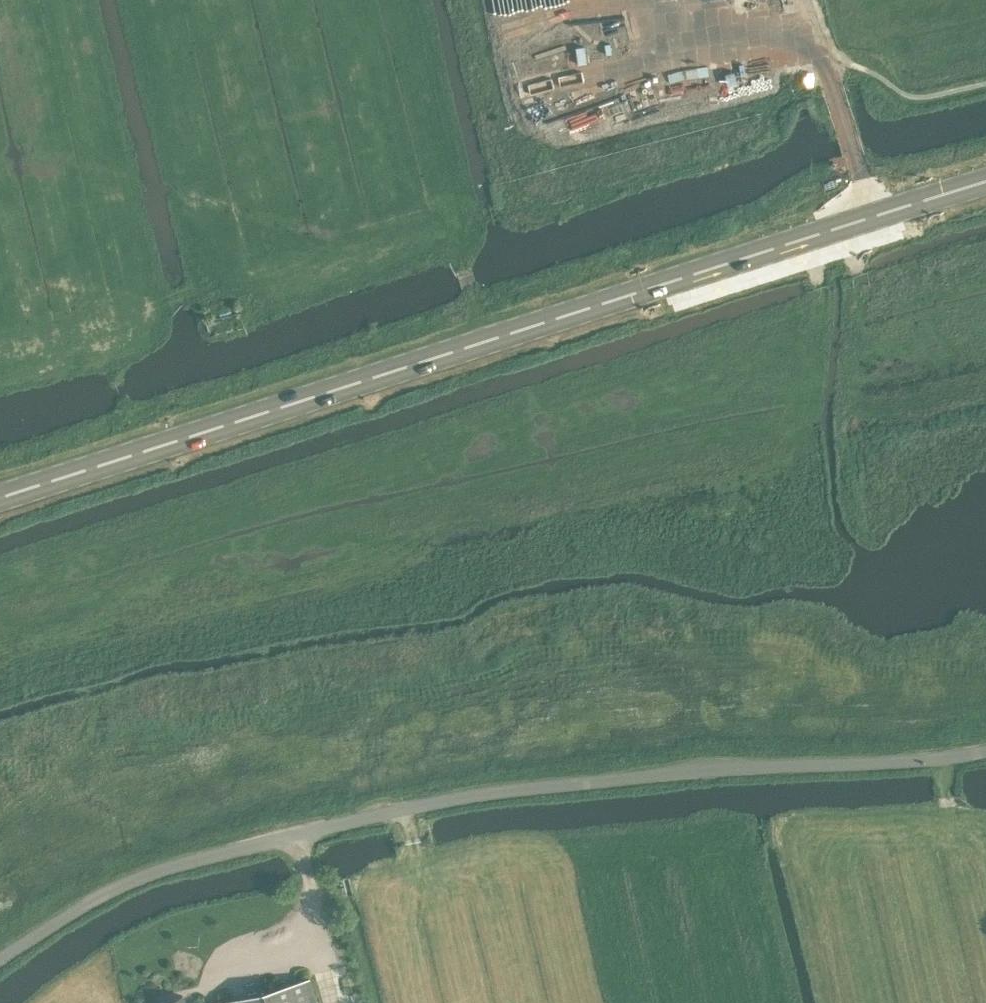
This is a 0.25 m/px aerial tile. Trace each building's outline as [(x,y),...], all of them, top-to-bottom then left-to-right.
[(311,974),(219,999),(204,1002),(319,1002),(311,974)] [(163,1002),(188,1002),(185,993),(163,999),(164,1002),(163,1002)]
